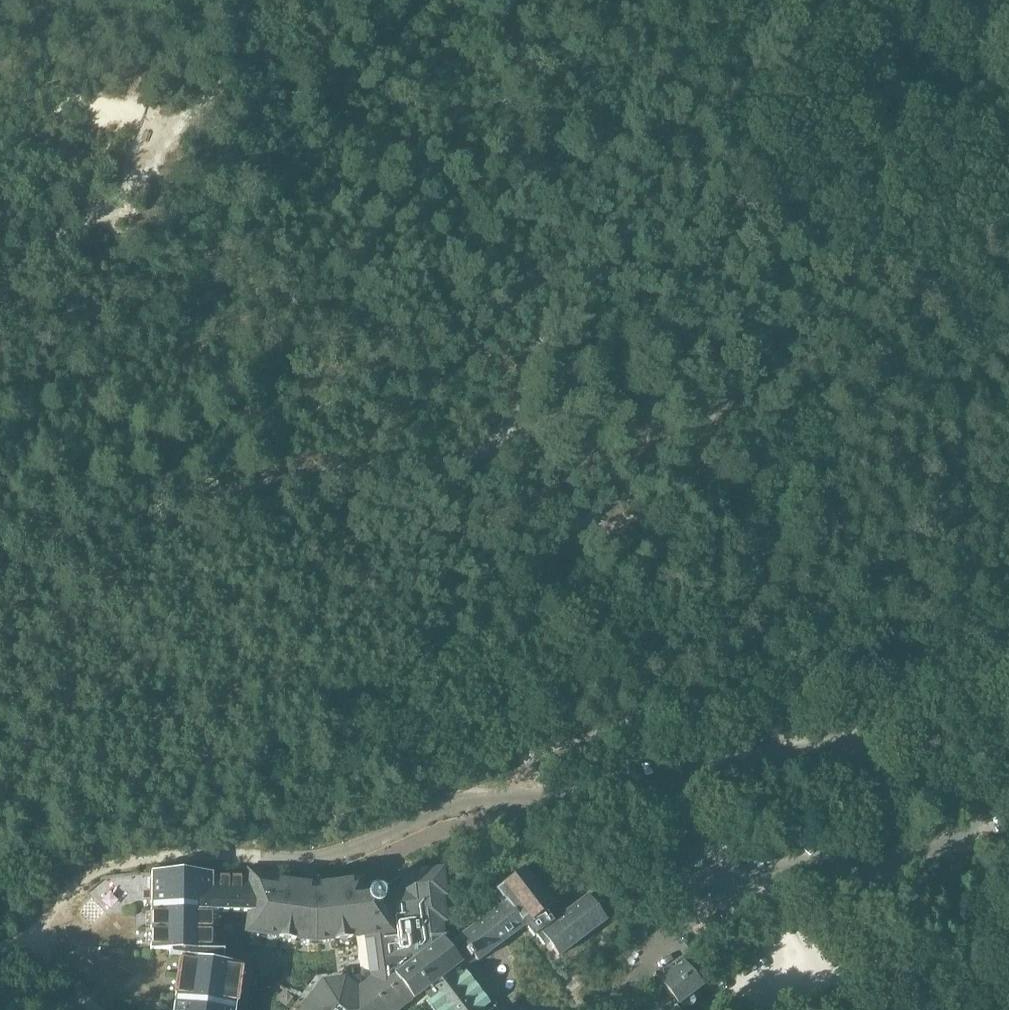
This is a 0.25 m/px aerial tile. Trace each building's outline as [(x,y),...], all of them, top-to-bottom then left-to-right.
[(503,902),(457,937),(460,942),(450,950),(441,937),(445,934),(443,921),(447,921),(444,895),(447,895),(443,865),(397,871),(399,888),(380,890),(382,904),(390,903),(391,905),(381,906),(379,891),(371,892),(364,893),(362,875),(315,881),(272,876),(272,869),(246,866),(246,877),(212,877),(212,871),(150,870),(150,873),(150,877),(150,912),(150,949),(170,950),(169,953),(179,954),(174,993),(175,993),(173,1009),(235,1009),(241,964),(222,961),(223,950),(195,949),(195,945),(209,945),(210,911),(246,912),(243,934),(314,943),(363,937),(364,947),(369,980),(350,994),(349,979),(331,982),(332,990),(316,992),(307,1003),(310,1007),(308,1009),(395,1009),(411,999),(422,990),(436,1009),(488,1009),(459,973),(474,961),(525,924),(529,930),(532,933),(533,935),(542,947),(544,945),(546,944),(556,957),(605,919),(585,894),(552,920),(549,917),(543,910),(550,905),(520,868),(493,889),(503,902)] [(700,987),(681,961),(671,968),(668,965),(660,971),(662,975),(658,978),(656,980),(660,985),(662,988),(665,991),(670,998),(674,1003),(676,1005),(700,987)] [(674,1003),(670,998),(654,1009),(664,1009),(674,1003)]
